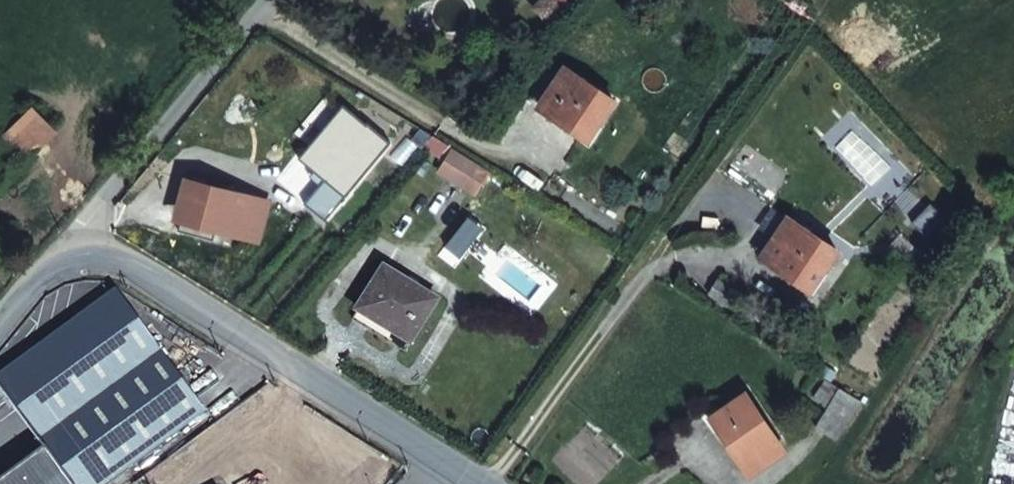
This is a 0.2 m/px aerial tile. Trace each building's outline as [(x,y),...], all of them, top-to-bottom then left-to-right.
[(556,0),(539,0),(532,8),(549,22),(563,6),(556,0)] [(614,101),(565,68),(539,107),(588,139),(614,101)] [(32,108),(4,135),(27,160),(57,133),(32,108)] [(322,178),(367,124),(349,108),(304,162),(322,178)] [(322,178),(346,197),(391,143),(367,124),(322,178)] [(452,150),(431,137),(422,147),(446,161),(438,173),(475,196),(490,173),(452,150)] [(264,204),(189,184),(180,216),(255,237),(264,204)] [(836,251),(787,218),(761,257),(811,289),(836,251)] [(437,301),(384,269),(358,312),(372,320),(411,344),(437,301)] [(719,280),(709,295),(733,309),(742,295),(719,280)] [(205,411),(117,291),(0,377),(0,386),(18,411),(32,401),(75,461),(61,471),(71,483),(106,483),(205,411)] [(411,344),(372,320),(367,328),(406,352),(411,344)] [(840,388),(826,379),(814,398),(829,407),(840,388)] [(860,400),(840,388),(829,407),(817,427),(837,440),(860,400)] [(785,452),(746,393),(711,417),(749,475),(785,452)] [(32,401),(18,411),(45,449),(61,471),(75,461),(32,401)] [(0,482),(0,483),(71,483),(61,471),(45,449),(0,482)]
